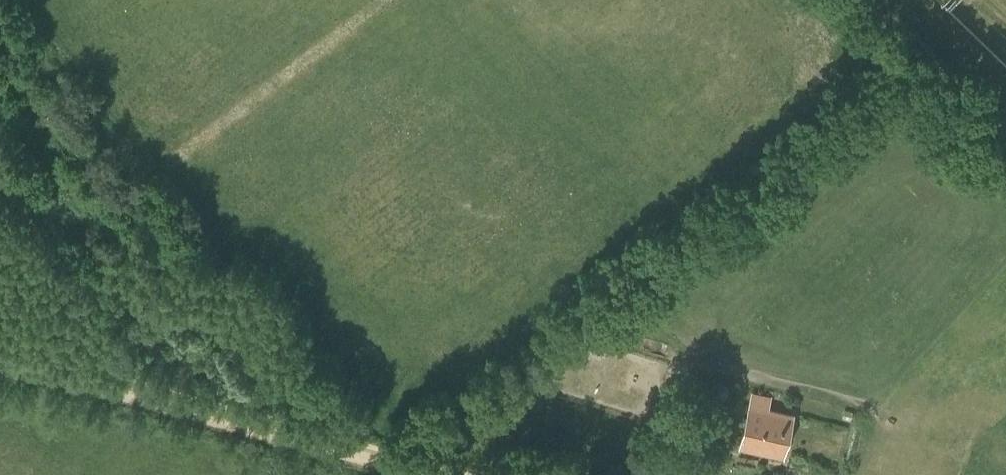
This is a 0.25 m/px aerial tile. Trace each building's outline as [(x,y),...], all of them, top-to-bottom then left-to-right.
[(768,408),(771,396),(751,391),(739,448),(784,457),(793,413),(768,408)] [(661,471),(642,464),(638,474),(659,474),(661,471)]
